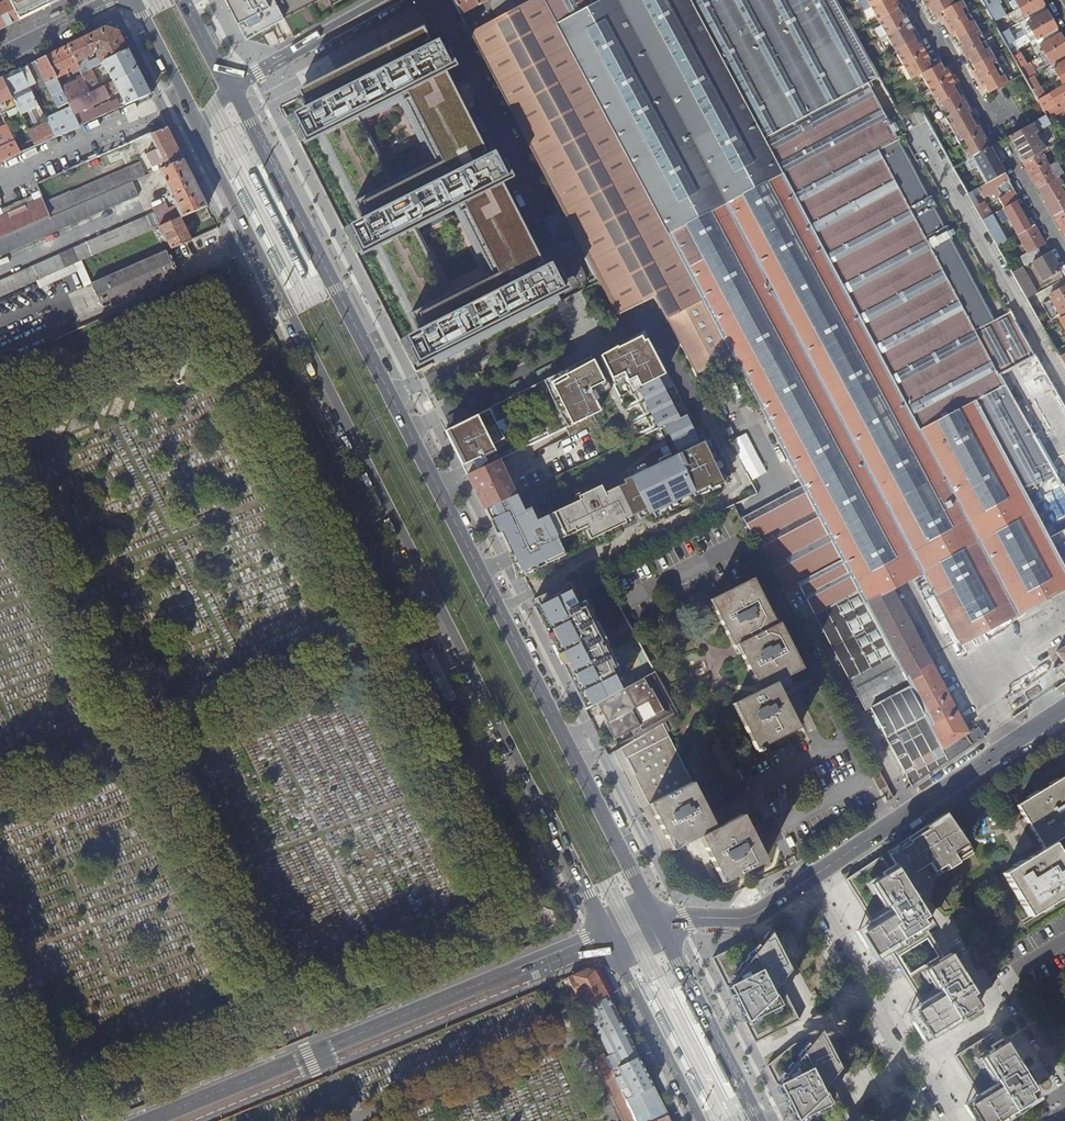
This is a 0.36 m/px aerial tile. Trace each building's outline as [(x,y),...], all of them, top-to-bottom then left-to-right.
[(18,20),(15,13),(8,0),(5,0),(0,2),(0,29),(18,20)] [(244,33),(282,14),(275,0),(227,0),(244,33)] [(282,14),(311,0),(275,0),(282,14)] [(616,314),(654,295),(673,331),(696,374),(733,355),(667,231),(544,0),(453,0),(616,314)] [(836,0),(544,0),(667,231),(733,355),(803,486),(817,513),(895,659),(942,748),(968,733),(891,588),(921,572),(959,645),(1064,588),(1064,493),(1052,470),(1000,376),(1035,357),(1015,321),(990,335),(1002,358),(991,363),(974,332),(993,321),(867,84),(879,77),(836,0)] [(987,149),(984,142),(986,140),(978,127),(976,128),(968,114),(971,113),(963,99),(961,101),(953,86),(955,85),(947,71),(945,72),(940,64),(932,69),(927,61),(930,60),(922,46),(919,47),(911,32),(913,31),(905,17),(903,18),(895,3),(897,1),(896,0),(866,0),(860,3),(868,17),(875,14),(883,29),(877,32),(885,47),(891,43),(899,58),(893,62),(901,76),(907,72),(912,80),(921,75),(925,81),(919,85),(928,102),(934,98),(940,109),(935,112),(945,129),(950,126),(956,136),(951,139),(960,156),(965,154),(969,159),(970,159),(987,149)] [(927,9),(930,8),(934,16),(942,11),(946,18),(944,20),(952,33),(954,32),(962,46),(959,47),(967,61),(969,59),(977,73),(975,74),(982,88),(985,87),(989,94),(1009,83),(1006,77),(1011,75),(1001,58),(996,61),(990,50),(995,47),(986,30),(981,33),(975,23),(980,20),(970,3),(965,6),(962,0),(955,4),(952,0),(922,0),(927,9)] [(1000,3),(999,0),(981,0),(987,10),(1000,3)] [(1034,0),(1015,0),(1011,4),(1015,11),(1020,8),(1034,0)] [(1045,5),(1042,0),(1034,0),(1020,8),(1024,16),(1045,5)] [(1006,15),(1000,3),(987,10),(994,22),(999,19),(1006,15)] [(1026,19),(1046,8),(1045,5),(1024,16),(1026,19)] [(18,20),(31,14),(27,7),(15,13),(18,20)] [(1007,45),(1053,19),(1046,8),(1026,19),(1021,22),(1026,32),(1015,38),(1010,28),(1005,31),(1000,34),(1007,45)] [(1021,22),(1026,19),(1024,16),(1020,8),(1015,11),(1014,11),(1021,22)] [(1005,31),(999,19),(994,22),(1000,34),(1005,31)] [(1034,45),(1059,31),(1053,19),(1007,45),(1013,56),(1021,52),(1018,47),(1031,40),(1034,45)] [(68,45),(78,68),(81,73),(90,68),(102,62),(127,49),(118,31),(112,29),(105,26),(68,45)] [(1064,43),(1064,42),(1059,31),(1034,45),(1033,45),(1040,57),(1045,54),(1064,43)] [(429,34),(285,107),(360,263),(528,187),(429,34)] [(1064,55),(1064,43),(1045,54),(1050,63),(1064,55)] [(78,68),(68,45),(45,56),(56,78),(70,71),(71,73),(73,72),(72,70),(78,68)] [(79,124),(150,93),(143,80),(127,49),(102,62),(121,98),(113,102),(108,102),(88,112),(86,109),(109,97),(107,92),(112,89),(109,83),(100,88),(90,68),(81,73),(82,75),(91,93),(68,103),(70,107),(73,114),(79,124)] [(1021,52),(1013,56),(1019,68),(1027,64),(1021,52)] [(1046,68),(1052,65),(1050,63),(1045,54),(1040,57),(1046,68)] [(56,78),(45,56),(35,61),(46,86),(47,88),(53,100),(54,100),(58,108),(68,103),(60,86),(56,78)] [(46,86),(35,61),(26,65),(27,66),(38,90),(46,86)] [(1064,73),(1064,62),(1053,68),(1058,77),(1064,73)] [(1027,64),(1019,68),(1026,80),(1042,71),(1040,67),(1034,70),(1030,63),(1027,64)] [(1053,80),(1058,77),(1053,68),(1052,65),(1046,68),(1046,69),(1053,80)] [(20,69),(26,82),(32,93),(38,90),(27,66),(20,69)] [(35,145),(53,137),(47,125),(46,122),(44,118),(33,95),(32,93),(26,82),(20,69),(20,68),(1,77),(11,98),(13,102),(35,145)] [(1058,77),(1063,86),(1058,89),(1050,93),(1056,104),(1064,98),(1064,73),(1058,77)] [(82,75),(60,86),(68,103),(91,93),(82,75)] [(1,77),(0,78),(0,103),(11,98),(1,77)] [(1063,86),(1058,77),(1053,80),(1058,89),(1063,86)] [(1037,88),(1032,91),(1036,97),(1040,94),(1037,88)] [(11,98),(0,103),(0,108),(13,102),(11,98)] [(1056,104),(1056,105),(1044,111),(1048,118),(1064,110),(1064,98),(1056,104)] [(79,125),(79,124),(73,114),(70,107),(44,118),(46,122),(47,125),(53,137),(79,125)] [(1030,125),(1010,136),(1024,162),(1041,152),(1045,150),(1030,125)] [(166,167),(183,159),(167,128),(134,141),(135,144),(146,140),(150,149),(152,148),(154,151),(145,155),(152,168),(163,162),(166,167)] [(0,136),(0,160),(19,152),(17,146),(9,131),(0,136)] [(17,146),(19,152),(33,145),(30,139),(25,141),(25,142),(17,146)] [(1041,152),(1024,162),(1039,188),(1059,177),(1064,175),(1057,161),(1049,166),(1041,152)] [(207,205),(201,193),(183,159),(166,167),(159,170),(171,195),(167,197),(170,202),(173,200),(175,205),(168,208),(166,204),(153,210),(154,213),(71,249),(0,281),(0,297),(159,227),(180,217),(207,205)] [(969,159),(964,162),(971,175),(977,172),(970,159),(969,159)] [(132,181),(146,175),(140,162),(70,193),(69,192),(44,203),(50,217),(132,181)] [(964,162),(954,168),(968,194),(979,188),(986,184),(978,171),(977,172),(971,175),(964,162)] [(1005,173),(1001,164),(993,169),(998,177),(1005,173)] [(1005,173),(998,177),(986,184),(979,188),(985,198),(990,196),(994,202),(999,199),(1004,208),(1020,200),(1015,190),(1010,193),(1005,184),(1010,181),(1005,173)] [(1064,210),(1064,196),(1060,188),(1064,185),(1059,177),(1039,188),(1055,216),(1064,210)] [(139,196),(132,181),(50,217),(50,218),(0,240),(0,256),(139,196)] [(1015,190),(1010,181),(1005,184),(1010,193),(1015,190)] [(201,193),(207,205),(210,204),(204,192),(201,193)] [(44,203),(42,199),(8,213),(16,232),(50,217),(44,203)] [(1022,203),(1020,200),(1004,208),(1009,215),(1015,227),(1014,228),(1018,235),(1031,228),(1026,221),(1018,206),(1022,203)] [(977,209),(983,220),(991,215),(985,204),(977,209)] [(1055,216),(1064,234),(1064,210),(1055,216)] [(16,232),(8,213),(0,217),(0,239),(16,232)] [(983,220),(991,236),(1000,231),(992,215),(991,215),(983,220)] [(172,248),(192,239),(180,217),(159,227),(164,237),(165,236),(172,248)] [(1031,219),(1026,221),(1031,228),(1035,226),(1031,219)] [(1045,244),(1035,226),(1031,228),(1018,235),(1028,253),(1020,257),(1025,266),(1032,262),(1040,258),(1035,249),(1045,244)] [(991,236),(997,246),(1006,241),(1000,231),(991,236)] [(116,273),(91,284),(101,305),(105,306),(177,274),(167,250),(132,266),(116,273)] [(1050,252),(1040,258),(1032,262),(1043,281),(1061,272),(1050,252)] [(112,263),(116,273),(132,266),(128,256),(112,263)] [(1012,273),(1018,282),(1028,277),(1023,267),(1012,273)] [(564,271),(415,345),(429,376),(581,298),(564,271)] [(1027,299),(1037,294),(1028,277),(1018,282),(1027,299)] [(1050,324),(1061,318),(1062,317),(1064,316),(1064,287),(1050,295),(1052,299),(1061,315),(1051,320),(1048,322),(1050,324)] [(3,352),(79,318),(68,294),(0,324),(0,345),(3,352)] [(1043,305),(1051,320),(1061,315),(1052,299),(1043,305)] [(644,331),(599,351),(612,378),(624,373),(631,387),(637,384),(659,428),(660,427),(674,457),(624,480),(627,486),(606,496),(603,489),(542,518),(528,489),(515,495),(485,509),(491,522),(495,521),(510,551),(512,550),(523,571),(562,552),(556,540),(584,527),(586,531),(590,539),(620,525),(619,522),(647,509),(649,515),(709,487),(711,490),(724,483),(705,442),(690,413),(684,416),(663,374),(665,373),(644,331)] [(1056,351),(1059,357),(1064,354),(1064,345),(1056,351)] [(591,356),(445,430),(467,474),(601,410),(595,400),(599,398),(595,390),(606,384),(591,356)] [(515,495),(498,460),(467,474),(485,509),(515,495)] [(1052,470),(1064,493),(1064,463),(1052,470)] [(817,513),(803,486),(744,516),(782,591),(797,583),(865,711),(871,708),(912,786),(949,761),(943,749),(942,748),(895,659),(817,513)] [(736,645),(759,691),(732,704),(755,751),(757,750),(758,753),(762,751),(760,748),(799,729),(775,683),(803,669),(779,623),(776,624),(759,591),(761,590),(755,578),(708,602),(714,614),(716,613),(733,646),(736,645)] [(574,581),(533,602),(586,708),(628,688),(574,581)] [(396,599),(388,602),(393,612),(401,608),(396,599)] [(1055,653),(1064,668),(1064,646),(1055,653)] [(414,650),(405,654),(408,662),(417,659),(414,650)] [(455,697),(431,650),(422,654),(446,701),(455,697)] [(636,738),(670,719),(679,714),(672,701),(665,705),(653,684),(651,685),(647,678),(599,704),(617,737),(631,729),(636,738)] [(636,738),(614,751),(665,854),(700,836),(722,883),(765,861),(742,815),(715,829),(667,734),(675,730),(670,719),(636,738)] [(949,761),(985,736),(979,727),(943,749),(949,761)] [(888,786),(880,772),(872,776),(880,790),(888,786)] [(1052,842),(1064,834),(1064,775),(1016,805),(1042,848),(1052,842)] [(947,812),(887,852),(906,879),(930,864),(939,877),(974,853),(947,812)] [(1042,848),(1001,873),(1028,916),(1064,894),(1064,863),(1052,842),(1042,848)] [(900,883),(881,855),(846,879),(859,897),(874,920),(857,931),(868,946),(878,961),(894,950),(898,955),(933,931),(900,883)] [(756,935),(712,957),(743,1020),(754,1042),(798,1019),(794,1010),(788,997),(774,971),(768,959),(756,935)] [(967,983),(948,955),(913,978),(921,991),(928,1000),(911,1011),(917,1020),(924,1031),(931,1041),(983,1006),(967,983)] [(587,969),(567,977),(581,1008),(607,997),(594,971),(587,969)] [(607,997),(581,1008),(589,1023),(592,1021),(590,1018),(599,1014),(600,1016),(599,1021),(593,1024),(607,1055),(605,1057),(611,1070),(638,1057),(632,1043),(615,1052),(613,1048),(630,1041),(607,997)] [(964,1052),(979,1073),(990,1090),(972,1101),(978,1111),(986,1120),(1005,1120),(1008,1119),(1010,1120),(1045,1097),(1024,1067),(999,1029),(964,1052)] [(765,1065),(794,1120),(850,1120),(841,1103),(824,1071),(814,1050),(807,1037),(790,1045),(765,1065)] [(611,1070),(605,1057),(603,1052),(595,1056),(625,1120),(634,1120),(624,1099),(619,1086),(615,1079),(611,1070)] [(652,1085),(638,1057),(611,1070),(615,1079),(621,1076),(625,1084),(628,1090),(631,1096),(635,1094),(640,1091),(652,1085)] [(621,1076),(615,1079),(619,1086),(623,1085),(625,1084),(621,1076)] [(652,1085),(640,1091),(646,1104),(649,1108),(640,1112),(644,1120),(654,1120),(668,1115),(652,1085)] [(640,1112),(649,1108),(646,1104),(641,1107),(635,1094),(631,1096),(624,1099),(634,1120),(644,1120),(640,1112)]
